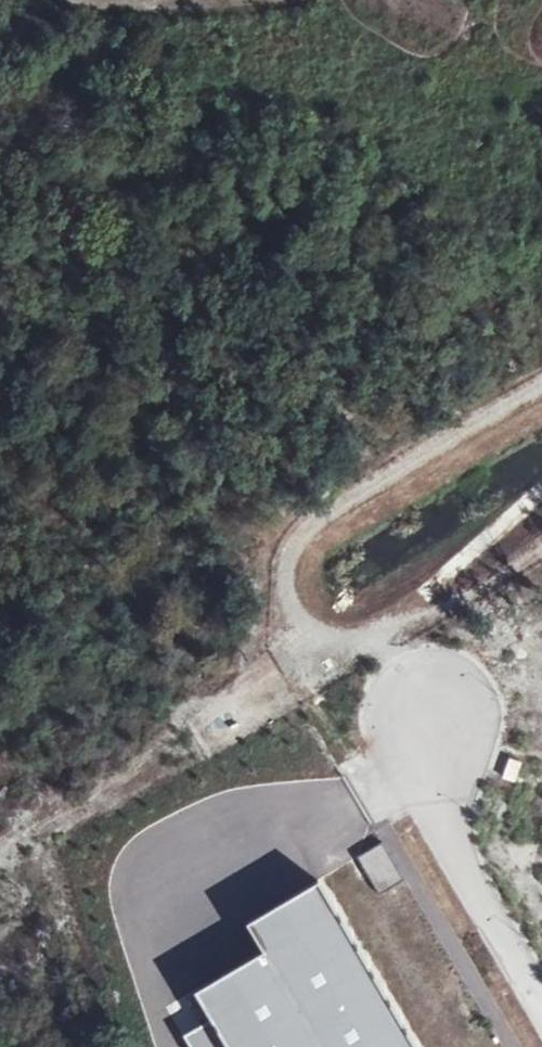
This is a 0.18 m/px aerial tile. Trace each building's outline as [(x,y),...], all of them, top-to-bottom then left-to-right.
[(541,657),(541,641),(536,630),(508,645),(521,668),(541,657)] [(518,766),(506,763),(502,781),(514,784),(518,766)] [(382,846),(359,859),(379,894),(402,880),(382,846)] [(323,881),(249,921),(265,949),(191,992),(207,1023),(183,1033),(191,1046),(419,1046),(323,881)]
